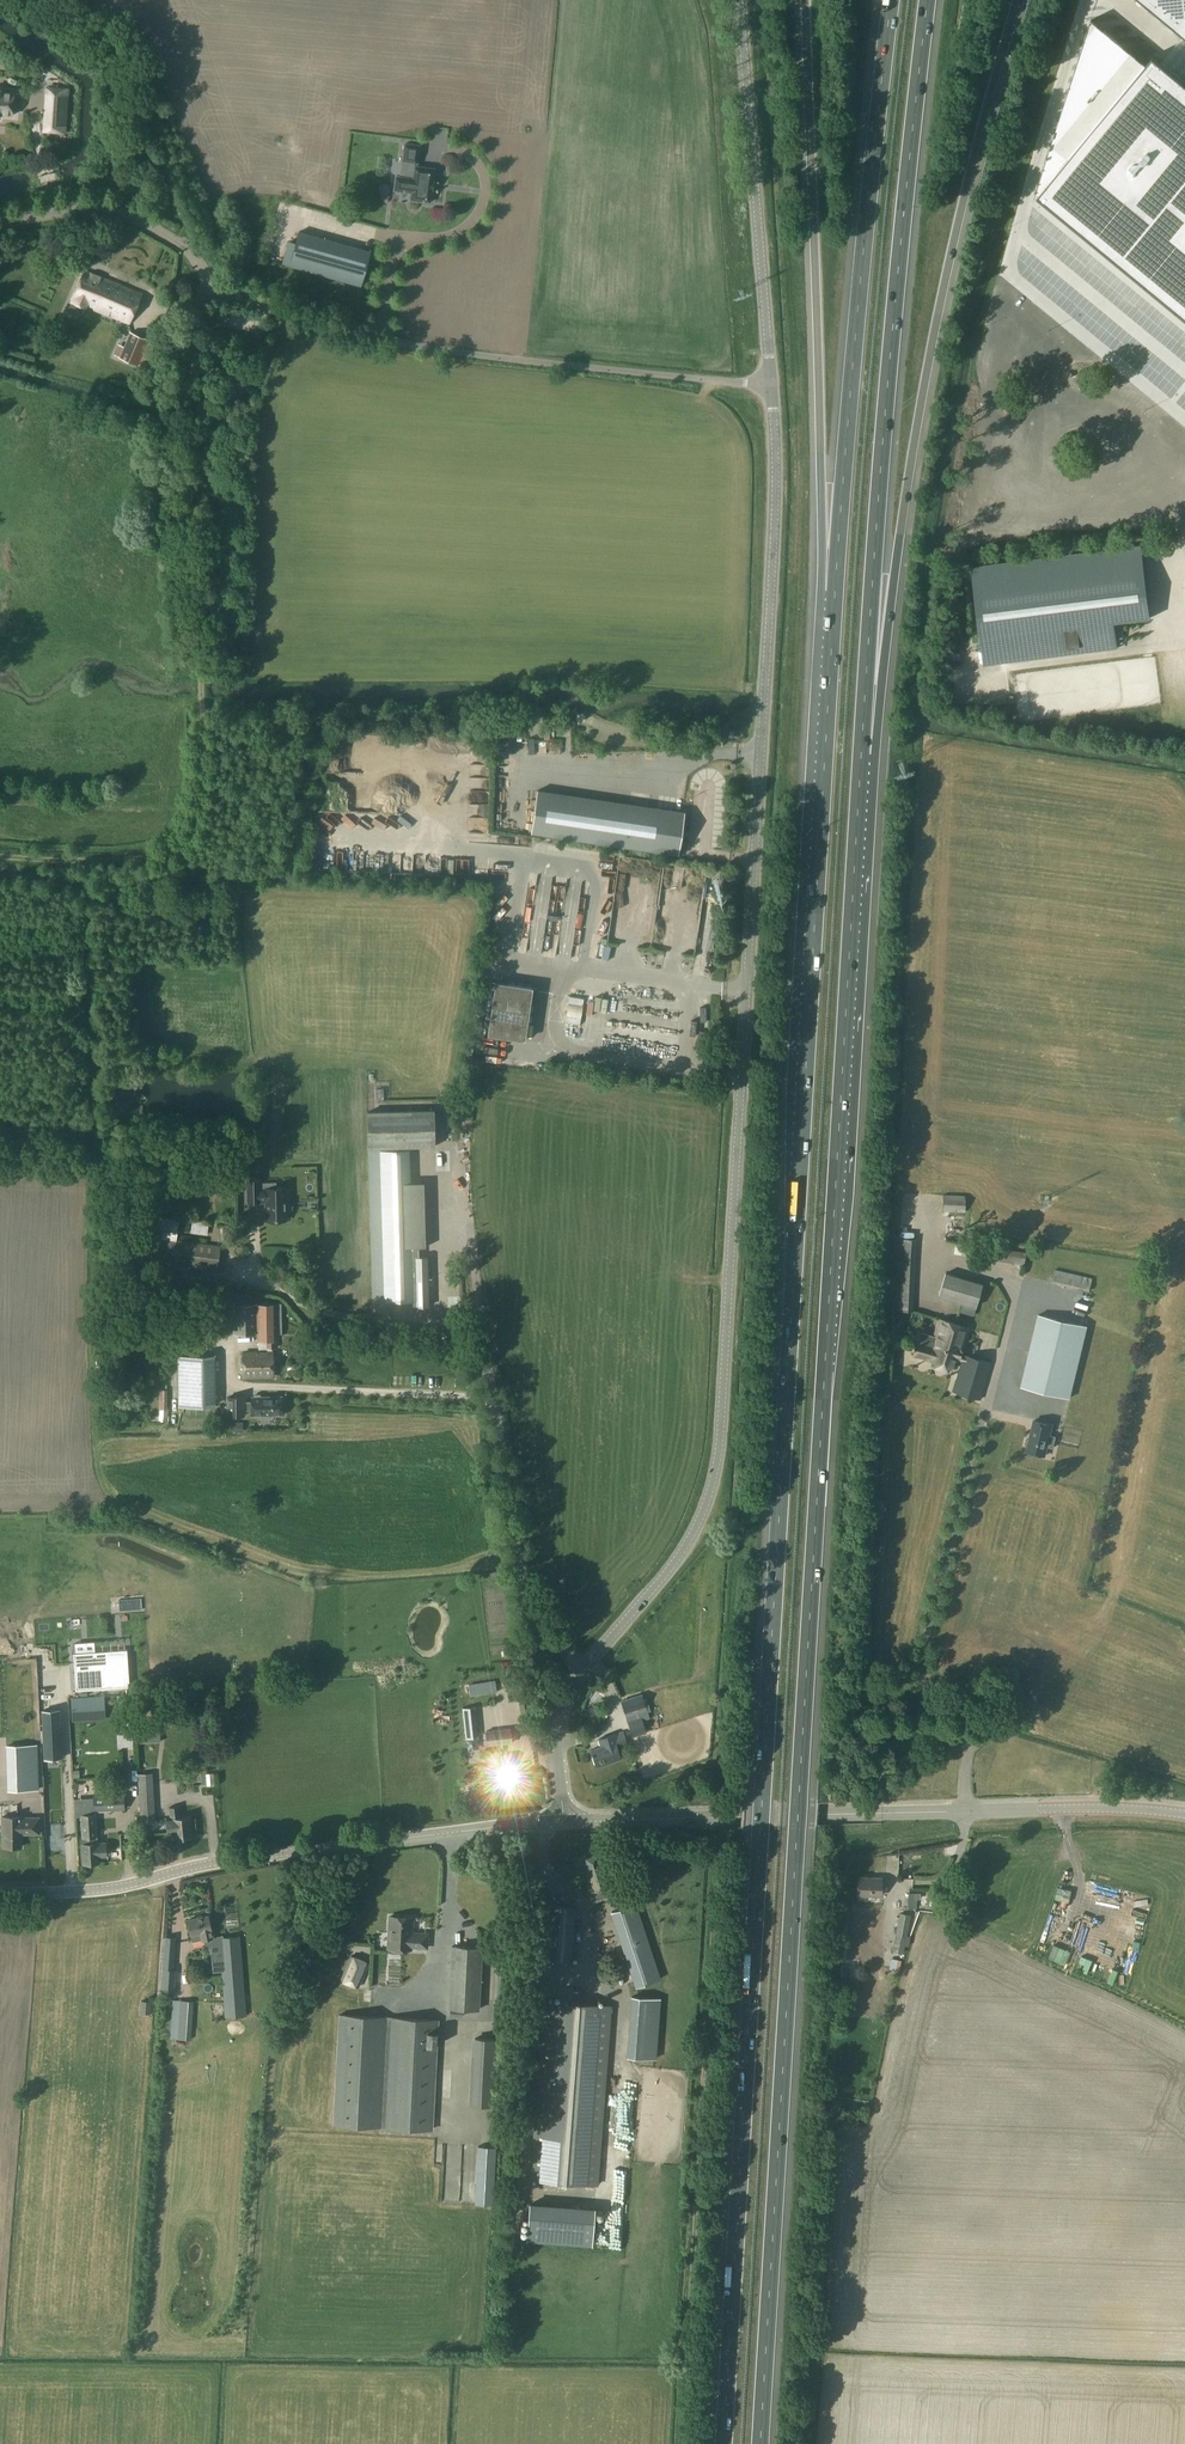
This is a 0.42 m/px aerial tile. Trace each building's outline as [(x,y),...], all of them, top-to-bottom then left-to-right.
[(1184,37),(1184,0),(1141,0),(1184,37)] [(1056,131),(1052,143),(1069,157),(1145,65),(1091,19),(1056,131)] [(1038,194),(1184,315),(1184,81),(1153,55),(1145,65),(1069,157),(1038,194)] [(68,89),(47,88),(43,132),(65,133),(68,89)] [(12,116),(14,99),(18,99),(18,94),(14,93),(2,92),(1,91),(1,90),(0,90),(0,115),(12,116)] [(432,181),(434,168),(415,166),(416,163),(417,163),(419,145),(404,143),(402,161),(409,162),(407,178),(396,176),(394,190),(411,193),(410,200),(430,202),(431,189),(432,189),(433,182),(432,181)] [(289,266),(353,284),(361,286),(365,271),(370,251),(346,244),(299,231),(289,266)] [(84,270),(81,276),(80,277),(73,291),(74,292),(72,296),(72,298),(71,301),(86,307),(87,305),(129,322),(141,293),(84,270)] [(46,295),(50,288),(44,284),(40,291),(46,295)] [(147,339),(131,332),(121,357),(136,364),(147,339)] [(984,664),(984,665),(1117,648),(1113,623),(1134,620),(1150,618),(1141,545),(971,566),(982,650),(984,664)] [(417,763),(432,763),(431,749),(417,749),(417,763)] [(405,754),(398,755),(401,768),(407,767),(405,754)] [(377,776),(377,790),(392,789),(392,776),(377,776)] [(530,832),(678,854),(684,812),(537,790),(530,832)] [(482,816),(483,807),(469,805),(468,814),(482,816)] [(721,878),(710,876),(708,886),(720,887),(721,878)] [(487,1035),(525,1040),(532,987),(495,981),(487,1035)] [(579,1025),(583,999),(569,997),(565,1023),(579,1025)] [(433,1110),(367,1112),(368,1151),(372,1301),(373,1311),(385,1310),(385,1301),(416,1300),(416,1306),(428,1305),(428,1299),(427,1257),(419,1257),(419,1252),(418,1247),(426,1247),(424,1182),(417,1182),(409,1182),(408,1150),(408,1146),(434,1146),(433,1110)] [(176,1159),(165,1166),(174,1181),(185,1174),(176,1159)] [(265,1189),(259,1189),(259,1178),(247,1179),(248,1202),(259,1202),(259,1201),(265,1201),(266,1220),(286,1220),(286,1209),(288,1209),(287,1190),(285,1190),(285,1188),(265,1188),(265,1189)] [(942,1211),(964,1212),(965,1195),(943,1194),(942,1211)] [(174,1239),(177,1218),(157,1215),(154,1238),(174,1240),(174,1239)] [(208,1222),(193,1221),(191,1233),(206,1235),(208,1222)] [(154,1238),(151,1255),(172,1258),(171,1263),(217,1270),(221,1246),(219,1245),(220,1238),(208,1236),(206,1244),(174,1239),(174,1240),(154,1238)] [(961,1255),(992,1259),(1023,1264),(1025,1252),(994,1247),(994,1245),(963,1241),(961,1255)] [(1054,1272),(1051,1282),(1089,1291),(1092,1278),(1055,1269),(1054,1272)] [(982,1283),(945,1272),(938,1296),(975,1307),(982,1283)] [(245,1352),(245,1377),(275,1376),(274,1347),(279,1347),(279,1339),(281,1339),(280,1304),(233,1304),(233,1333),(261,1333),(261,1339),(273,1339),(273,1352),(245,1352)] [(1021,1385),(1070,1397),(1087,1326),(1038,1314),(1021,1385)] [(913,1346),(912,1349),(912,1352),(913,1352),(913,1354),(923,1357),(927,1358),(930,1349),(937,1351),(938,1347),(941,1348),(942,1342),(948,1344),(955,1323),(938,1318),(933,1335),(920,1331),(917,1342),(916,1344),(914,1343),(913,1346)] [(930,1349),(927,1358),(936,1360),(934,1365),(947,1369),(948,1365),(954,1367),(957,1367),(959,1361),(960,1362),(951,1390),(981,1399),(992,1362),(964,1354),(964,1353),(961,1352),(968,1326),(955,1323),(948,1344),(942,1342),(941,1348),(938,1347),(937,1351),(930,1349)] [(132,1370),(157,1364),(154,1350),(129,1356),(132,1370)] [(178,1406),(214,1405),(214,1356),(177,1356),(178,1406)] [(155,1390),(156,1411),(164,1410),(163,1389),(155,1390)] [(272,1416),(272,1414),(282,1414),(282,1395),(251,1396),(252,1401),(244,1401),(244,1397),(227,1397),(228,1415),(245,1415),(245,1410),(252,1410),(252,1415),(262,1415),(262,1417),(264,1418),(271,1418),(272,1416)] [(1034,1420),(1030,1438),(1027,1439),(1026,1445),(1027,1447),(1027,1451),(1044,1455),(1047,1446),(1053,1447),(1055,1436),(1049,1435),(1052,1424),(1034,1420)] [(124,1593),(121,1579),(112,1581),(115,1595),(124,1593)] [(12,1647),(12,1655),(30,1655),(30,1635),(1,1636),(1,1647),(12,1647)] [(129,1686),(127,1649),(94,1651),(94,1642),(75,1643),(75,1652),(73,1653),(76,1690),(129,1686)] [(134,1647),(135,1663),(144,1663),(143,1646),(134,1647)] [(1001,1674),(999,1682),(1010,1684),(1012,1676),(1001,1674)] [(486,1681),(468,1684),(470,1696),(496,1691),(494,1680),(486,1681)] [(646,1732),(642,1719),(641,1716),(648,1714),(642,1694),(620,1700),(631,1737),(646,1732)] [(119,1696),(120,1710),(130,1709),(130,1695),(119,1696)] [(96,1719),(94,1698),(71,1700),(72,1721),(96,1719)] [(461,1707),(465,1739),(478,1738),(474,1706),(461,1707)] [(61,1709),(43,1710),(45,1757),(64,1756),(61,1709)] [(139,1724),(141,1742),(160,1741),(159,1723),(139,1724)] [(510,1727),(491,1729),(485,1730),(486,1745),(512,1743),(510,1727)] [(615,1733),(599,1738),(601,1746),(591,1749),(596,1766),(620,1758),(616,1745),(626,1742),(623,1732),(615,1734),(615,1733)] [(6,1746),(7,1799),(39,1798),(38,1745),(6,1746)] [(514,1768),(513,1763),(514,1763),(513,1753),(497,1755),(498,1765),(503,1764),(506,1791),(525,1789),(523,1767),(514,1768)] [(205,1784),(212,1783),(210,1770),(203,1771),(205,1784)] [(141,1836),(146,1835),(145,1822),(155,1821),(152,1773),(137,1773),(141,1836)] [(123,1794),(94,1796),(95,1811),(124,1809),(123,1794)] [(42,1817),(50,1817),(49,1795),(42,1795),(42,1817)] [(169,1807),(170,1819),(165,1819),(166,1834),(176,1833),(176,1837),(182,1837),(184,1839),(188,1838),(189,1836),(191,1836),(189,1817),(180,1817),(179,1806),(169,1807)] [(97,1843),(97,1836),(96,1814),(80,1815),(81,1837),(82,1837),(82,1844),(83,1862),(98,1862),(98,1856),(105,1855),(104,1842),(97,1843)] [(4,1825),(4,1846),(21,1846),(21,1834),(40,1834),(39,1817),(22,1817),(22,1816),(2,1816),(2,1825),(4,1825)] [(857,1894),(880,1895),(881,1878),(858,1877),(857,1894)] [(920,1900),(920,1894),(909,1894),(909,1909),(916,1909),(916,1900),(920,1900)] [(636,1903),(612,1911),(636,1986),(660,1978),(636,1903)] [(900,1912),(892,1951),(903,1953),(905,1945),(908,1946),(909,1946),(910,1941),(910,1937),(906,1936),(910,1919),(911,1914),(900,1912)] [(208,1915),(187,1920),(192,1941),(203,1939),(204,1943),(210,1948),(212,1972),(221,1971),(225,2017),(247,2015),(240,1935),(222,1937),(222,1934),(213,1937),(208,1915)] [(411,1934),(411,1917),(388,1916),(387,1948),(410,1948),(410,1946),(426,1947),(426,1933),(415,1932),(415,1934),(411,1934)] [(174,1992),(176,1969),(173,1969),(176,1937),(165,1936),(162,1968),(161,1991),(174,1992)] [(448,2008),(479,2010),(482,1947),(451,1945),(448,2008)] [(370,1983),(397,1982),(397,1956),(385,1956),(385,1950),(370,1950),(371,1962),(376,1962),(376,1960),(384,1960),(384,1965),(370,1965),(370,1983)] [(368,1963),(351,1956),(341,1980),(358,1987),(368,1963)] [(842,1965),(840,1986),(849,1986),(851,1965),(842,1965)] [(149,1996),(148,2001),(140,2000),(140,2013),(152,2014),(154,1996),(149,1996)] [(632,1996),(627,2056),(655,2058),(660,1998),(632,1996)] [(170,2038),(178,2038),(178,2043),(180,2044),(185,2045),(185,2039),(191,2039),(194,2001),(172,1999),(172,2006),(172,2015),(171,2025),(170,2038)] [(536,2120),(532,2180),(596,2185),(601,2125),(610,2005),(545,2001),(536,2120)] [(432,2130),(438,2019),(388,2016),(338,2013),(332,2125),(382,2127),(432,2130)] [(505,2040),(475,2038),(471,2104),(501,2105),(505,2040)]
